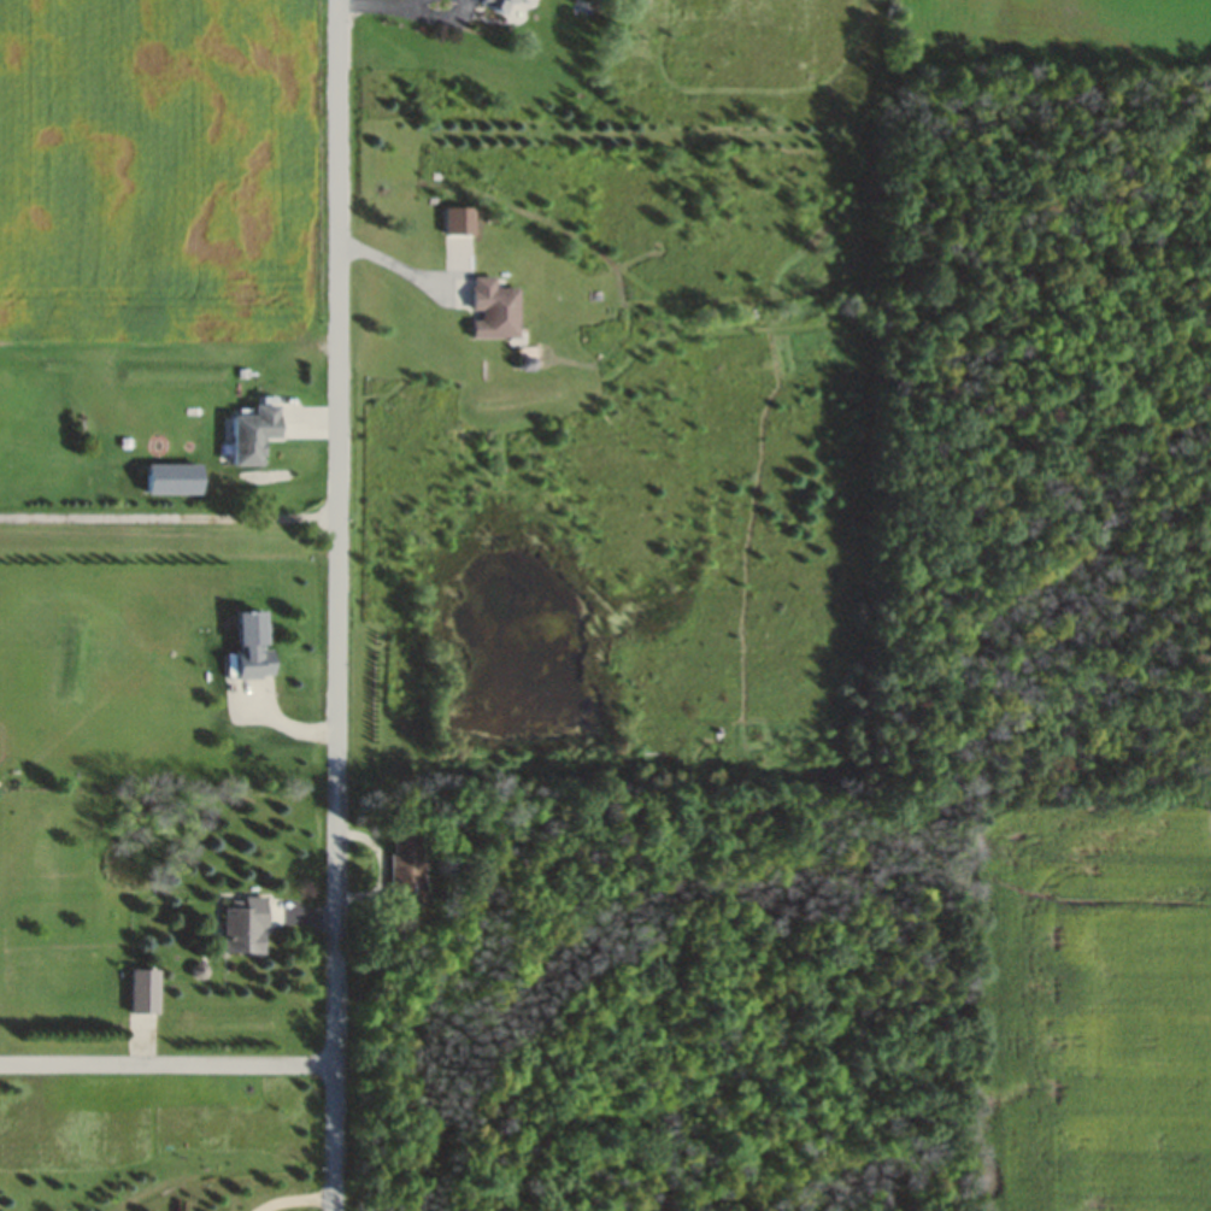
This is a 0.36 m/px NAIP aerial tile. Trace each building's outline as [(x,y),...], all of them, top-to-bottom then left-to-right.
[(509,16),(515,0),(480,0),(478,4),(509,16)] [(518,287),(494,287),(494,277),(470,277),(471,318),(470,318),(470,337),(518,337),(518,287)] [(232,415),(232,464),(263,465),(264,438),(279,438),(279,405),(253,404),(253,415),(232,415)] [(267,644),(267,611),(239,611),(239,644),(267,644)] [(424,828),(390,828),(390,903),(424,903),(424,828)] [(224,952),(266,952),(266,897),(225,897),(224,952)]
